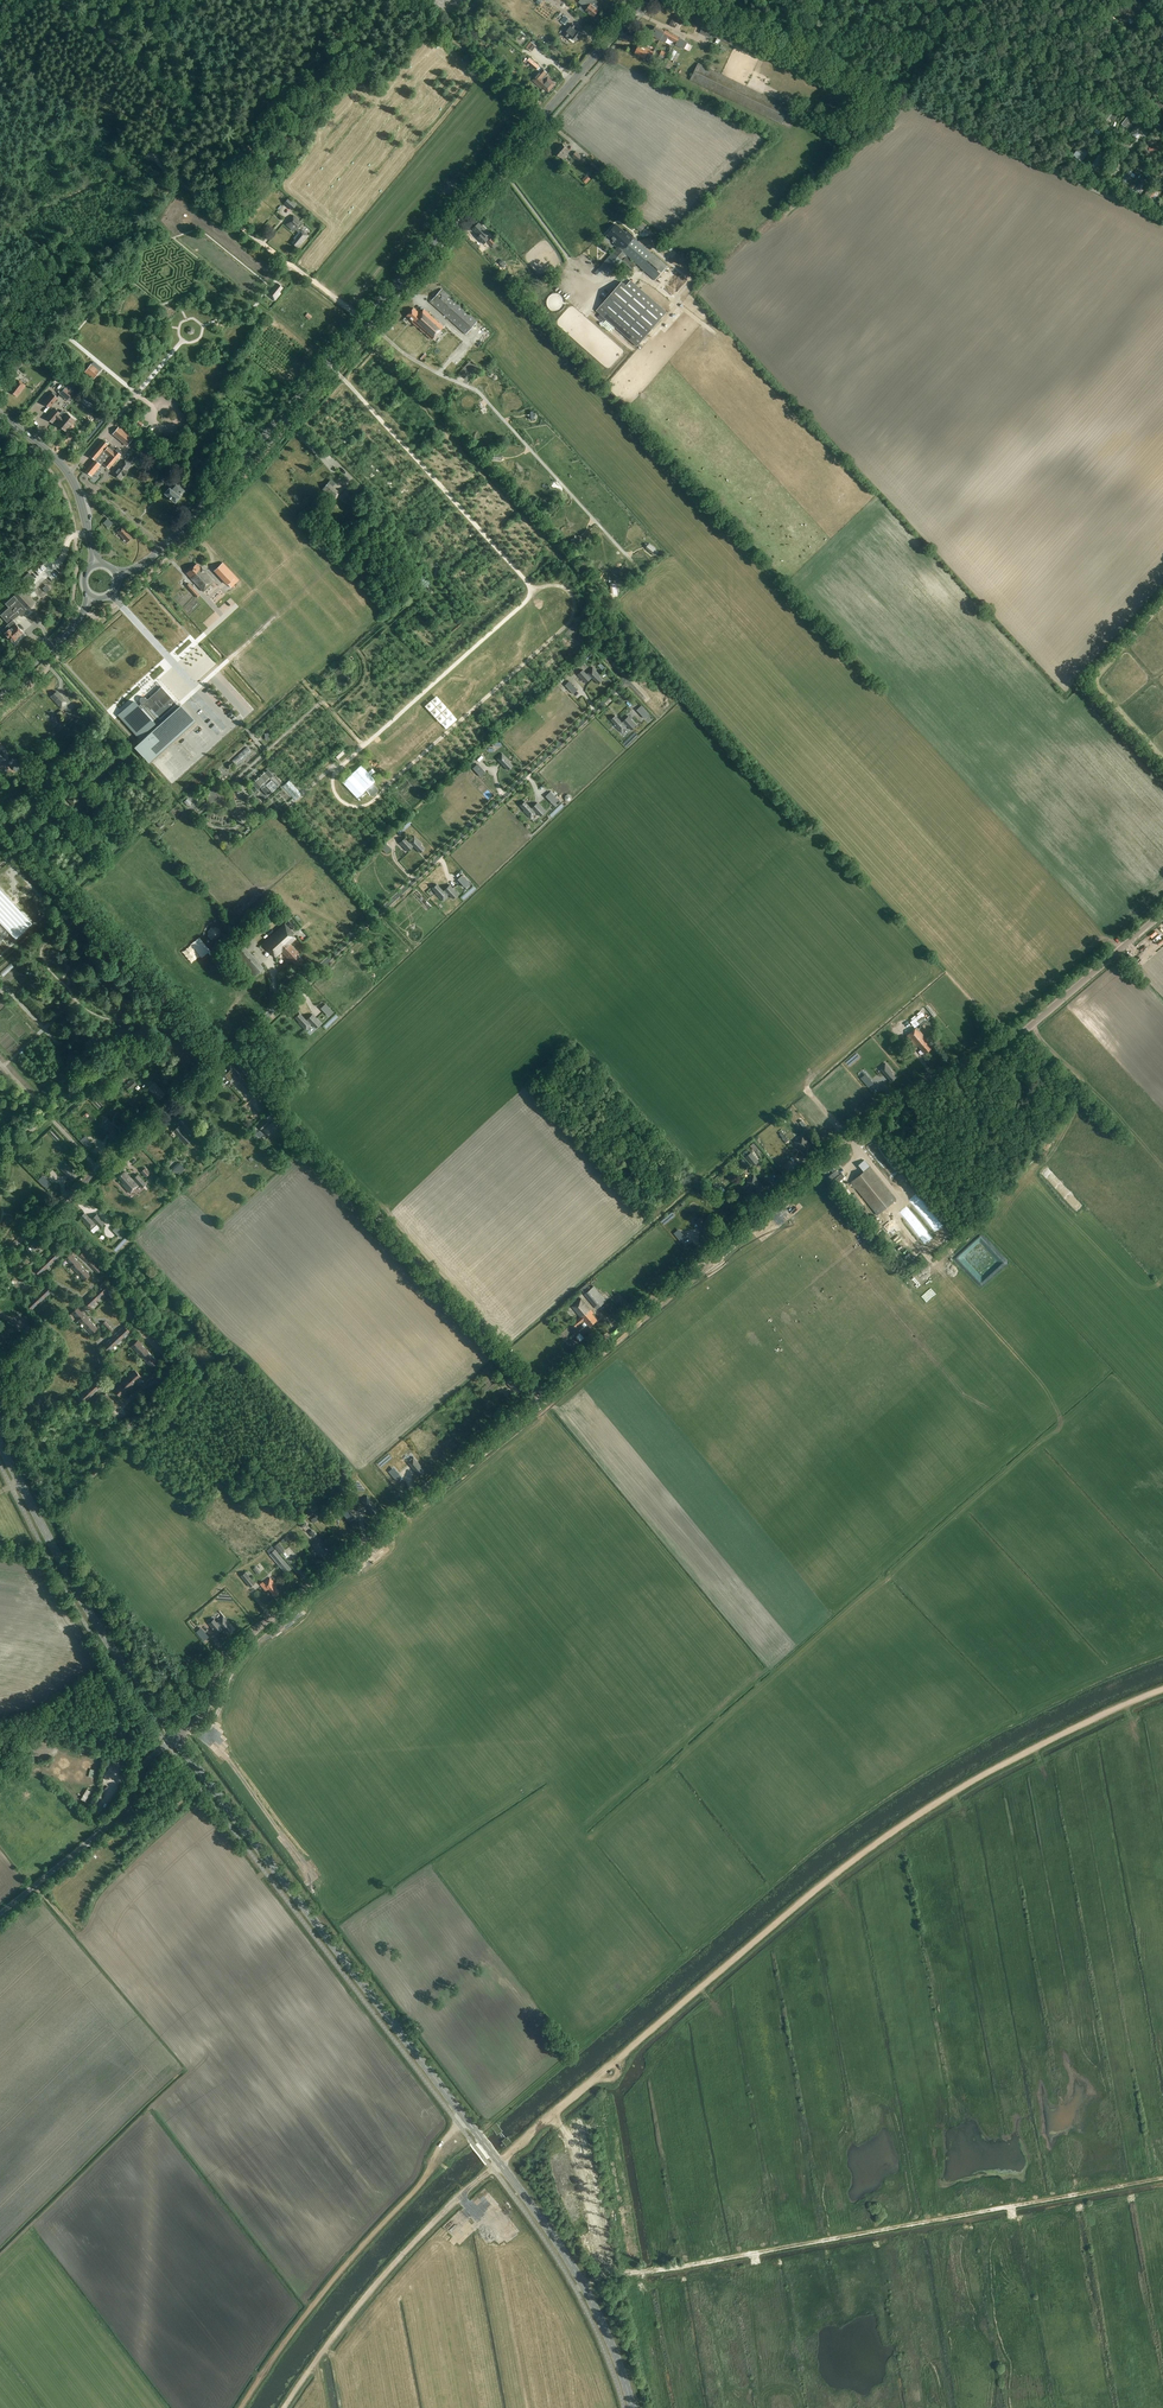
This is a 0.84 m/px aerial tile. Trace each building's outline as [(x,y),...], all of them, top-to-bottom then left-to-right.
[(587,9),(586,11),(594,18),(595,16),(596,16),(597,14),(597,13),(599,11),(594,7),(591,4),(595,0),(580,0),(579,2),(587,9)] [(565,16),(561,22),(565,25),(569,19),(565,16)] [(677,23),(681,25),(684,19),(676,16),(676,18),(679,19),(677,23)] [(734,46),(739,35),(707,19),(702,28),(713,33),(712,35),(734,46)] [(572,24),(564,34),(568,38),(567,38),(573,43),(575,41),(576,42),(582,34),(577,30),(576,31),(575,30),(577,27),(572,24)] [(651,34),(660,39),(665,42),(667,38),(677,43),(676,45),(684,49),(687,43),(679,38),(680,37),(665,29),(665,31),(662,29),(662,30),(655,27),(651,34)] [(747,51),(752,41),(750,40),(739,35),(737,39),(745,43),(743,49),(747,51)] [(639,45),(635,53),(645,58),(649,60),(651,56),(652,56),(654,51),(646,48),(645,49),(639,45)] [(528,65),(529,64),(536,70),(540,66),(530,58),(525,63),(528,65)] [(781,124),(789,108),(698,63),(690,79),(781,124)] [(541,69),(532,81),(541,88),(542,87),(549,92),(556,84),(548,77),(548,78),(547,77),(544,80),(542,78),(547,72),(543,69),(542,70),(541,69)] [(556,82),(563,77),(559,71),(552,76),(556,82)] [(564,159),(570,151),(567,148),(567,147),(563,144),(555,152),(564,159)] [(582,163),(585,159),(577,152),(573,156),(582,163)] [(1102,174),(1106,177),(1114,167),(1109,164),(1102,174)] [(1124,170),(1119,181),(1123,183),(1128,171),(1124,170)] [(1143,198),(1147,201),(1154,190),(1150,187),(1143,198)] [(284,203),(292,210),(297,205),(289,198),(284,203)] [(295,230),(298,232),(300,230),(297,227),(301,222),(293,215),(286,223),(295,230)] [(474,228),(473,229),(480,235),(477,238),(482,243),(486,239),(485,238),(489,233),(479,223),(474,228)] [(663,224),(658,229),(662,233),(667,228),(663,224)] [(618,247),(595,273),(598,275),(604,269),(610,275),(622,261),(631,269),(636,264),(655,280),(667,266),(626,230),(625,232),(616,225),(608,234),(617,242),(615,244),(618,247)] [(662,233),(664,236),(672,229),(669,226),(662,233)] [(298,248),(308,236),(302,231),(292,243),(298,248)] [(492,238),(488,242),(492,246),(496,242),(492,238)] [(490,246),(486,240),(482,243),(485,249),(490,246)] [(606,319),(637,346),(642,340),(663,317),(667,312),(631,280),(627,285),(626,286),(621,282),(602,305),(597,311),(600,314),(606,319)] [(275,301),(280,294),(279,293),(283,287),(278,283),(269,296),(275,301)] [(466,334),(477,320),(442,289),(430,302),(466,334)] [(412,312),(408,316),(414,322),(414,323),(416,325),(432,339),(443,327),(424,310),(421,314),(414,309),(413,309),(412,311),(412,312)] [(91,364),(84,372),(93,379),(100,371),(102,368),(94,362),(91,364)] [(464,378),(467,375),(472,369),(474,367),(472,365),(471,364),(470,364),(461,374),(464,378)] [(17,397),(26,386),(19,380),(10,392),(17,397)] [(62,384),(57,390),(61,392),(62,391),(69,398),(75,391),(68,385),(65,387),(62,384)] [(51,393),(43,402),(44,403),(49,408),(57,398),(52,393),(51,393)] [(54,408),(47,417),(53,422),(56,418),(60,421),(58,424),(66,431),(71,425),(72,426),(76,421),(75,420),(67,413),(66,414),(62,410),(60,413),(54,408)] [(119,426),(112,434),(127,446),(133,438),(119,426)] [(109,468),(120,455),(115,451),(113,452),(107,446),(108,444),(103,439),(89,456),(94,460),(85,471),(92,477),(101,466),(99,465),(101,462),(109,468)] [(198,455),(208,464),(212,459),(202,451),(198,455)] [(125,476),(128,472),(127,472),(132,465),(126,460),(114,475),(121,480),(124,476),(125,476)] [(197,479),(205,470),(201,467),(193,475),(197,479)] [(335,499),(340,493),(332,486),(335,483),(331,479),(323,489),(335,499)] [(176,480),(164,493),(175,503),(187,490),(176,480)] [(347,489),(342,495),(347,499),(352,494),(347,489)] [(132,537),(122,527),(121,528),(118,531),(117,532),(123,538),(122,539),(126,543),(132,537)] [(203,592),(215,581),(202,568),(202,569),(197,564),(186,573),(203,592)] [(217,569),(227,579),(233,574),(223,564),(217,569)] [(22,579),(29,586),(35,580),(29,573),(22,579)] [(186,586),(197,597),(200,595),(189,583),(186,586)] [(28,610),(36,602),(23,588),(15,595),(28,610)] [(6,626),(3,630),(13,641),(23,632),(16,624),(16,623),(13,620),(19,614),(22,617),(27,610),(14,596),(5,603),(9,607),(0,615),(8,624),(6,626)] [(600,675),(593,667),(587,672),(599,684),(603,680),(599,676),(600,675)] [(569,681),(565,685),(573,694),(578,690),(569,681)] [(148,698),(146,699),(145,698),(144,697),(143,697),(142,697),(141,698),(140,698),(140,699),(140,700),(140,701),(140,702),(140,703),(141,703),(138,706),(134,702),(119,715),(139,737),(144,732),(148,736),(136,747),(149,761),(194,721),(181,706),(179,708),(175,704),(176,703),(161,687),(148,698)] [(61,709),(67,703),(56,691),(50,697),(61,709)] [(430,703),(435,708),(447,697),(442,692),(430,703)] [(644,707),(639,712),(643,716),(648,712),(644,707)] [(447,710),(441,714),(445,720),(451,715),(447,710)] [(70,717),(66,712),(61,716),(66,721),(70,717)] [(627,727),(615,715),(611,719),(615,724),(614,725),(622,732),(627,727)] [(425,746),(424,743),(421,743),(421,740),(415,741),(416,749),(422,749),(421,746),(425,746)] [(247,747),(232,761),(237,766),(252,752),(247,747)] [(336,757),(338,760),(347,751),(345,749),(336,757)] [(502,753),(496,758),(508,770),(512,766),(508,762),(509,761),(502,753)] [(477,764),(472,768),(478,774),(483,769),(477,764)] [(361,765),(342,782),(357,798),(369,787),(367,790),(373,796),(376,793),(370,786),(372,784),(376,780),(361,765)] [(255,782),(253,784),(258,789),(260,787),(262,789),(268,795),(270,792),(267,789),(265,786),(266,785),(272,792),(278,787),(270,778),(272,775),(268,770),(265,773),(265,772),(261,776),(259,778),(259,777),(255,781),(255,782)] [(295,800),(302,794),(289,780),(282,786),(295,800)] [(550,791),(545,796),(550,802),(552,800),(555,804),(558,800),(550,791)] [(74,806),(80,800),(74,794),(68,800),(74,806)] [(535,811),(540,816),(545,811),(537,802),(532,807),(532,808),(531,808),(524,801),(520,806),(524,810),(523,811),(531,818),(536,813),(534,812),(535,811)] [(420,844),(421,844),(414,836),(409,841),(410,842),(409,843),(404,838),(399,843),(403,846),(405,848),(404,848),(408,852),(413,847),(413,846),(420,853),(424,849),(420,844)] [(464,877),(459,881),(463,886),(468,881),(464,877)] [(435,893),(443,901),(448,896),(447,895),(449,894),(453,899),(458,894),(450,885),(443,891),(437,884),(432,888),(436,892),(435,893)] [(33,923),(0,889),(0,942),(9,933),(16,940),(33,923)] [(297,966),(303,960),(299,955),(301,954),(290,943),(296,938),(293,935),(293,934),(284,924),(263,944),(275,957),(281,952),(291,962),(292,961),(297,966)] [(255,976),(264,968),(243,945),(234,953),(255,976)] [(328,1007),(324,1011),(324,1012),(329,1017),(333,1012),(329,1007),(328,1007)] [(307,1019),(306,1020),(300,1013),(295,1017),(299,1022),(298,1022),(306,1030),(311,1025),(310,1024),(311,1023),(316,1028),(321,1023),(312,1014),(307,1019)] [(921,1026),(931,1039),(934,1036),(924,1024),(921,1026)] [(925,1053),(932,1047),(928,1043),(929,1041),(917,1027),(907,1036),(916,1047),(918,1046),(925,1053)] [(231,1064),(218,1077),(216,1078),(220,1082),(224,1078),(229,1084),(240,1073),(231,1064)] [(246,1095),(252,1090),(243,1078),(234,1085),(238,1090),(241,1089),(246,1095)] [(129,1091),(136,1084),(132,1080),(125,1086),(129,1091)] [(159,1100),(164,1094),(154,1083),(148,1088),(159,1100)] [(803,1089),(796,1095),(806,1107),(813,1101),(803,1089)] [(256,1101),(251,1105),(258,1114),(263,1110),(256,1101)] [(85,1106),(80,1110),(85,1116),(90,1111),(85,1106)] [(265,1118),(258,1125),(262,1129),(269,1123),(265,1118)] [(263,1130),(264,1131),(269,1137),(281,1125),(276,1120),(275,1119),(263,1130)] [(109,1122),(104,1127),(104,1128),(116,1140),(120,1136),(109,1122)] [(807,1152),(814,1146),(803,1134),(795,1141),(801,1149),(803,1147),(807,1152)] [(753,1166),(760,1161),(752,1152),(746,1157),(753,1166)] [(16,1158),(9,1165),(15,1173),(23,1167),(16,1158)] [(65,1162),(60,1168),(72,1181),(77,1176),(73,1172),(74,1171),(65,1162)] [(179,1162),(169,1171),(170,1173),(174,1177),(179,1172),(180,1172),(185,1167),(184,1167),(181,1163),(179,1162)] [(878,1214),(897,1199),(871,1166),(852,1182),(878,1214)] [(141,1172),(146,1177),(149,1173),(145,1168),(141,1172)] [(123,1173),(118,1177),(123,1182),(121,1183),(129,1193),(133,1190),(132,1190),(134,1188),(135,1188),(138,1185),(137,1184),(138,1184),(141,1188),(146,1183),(138,1174),(133,1179),(133,1180),(130,1177),(130,1178),(129,1177),(129,1176),(125,1171),(123,1173)] [(758,1192),(765,1187),(755,1175),(747,1181),(751,1186),(750,1187),(753,1190),(755,1188),(758,1192)] [(84,1213),(80,1217),(84,1221),(84,1222),(83,1222),(84,1222),(91,1229),(95,1225),(96,1224),(95,1224),(96,1223),(100,1227),(105,1223),(97,1214),(91,1219),(91,1220),(84,1213)] [(701,1217),(695,1222),(706,1235),(711,1231),(708,1227),(708,1226),(701,1217)] [(685,1236),(681,1231),(676,1235),(679,1240),(685,1236)] [(55,1249),(48,1256),(53,1262),(60,1255),(55,1249)] [(65,1259),(72,1266),(77,1261),(78,1260),(71,1253),(65,1259)] [(48,1256),(40,1262),(46,1268),(53,1262),(48,1256)] [(71,1266),(78,1274),(84,1268),(77,1261),(72,1266),(71,1266)] [(39,1275),(46,1268),(40,1262),(33,1269),(39,1275)] [(84,1280),(90,1275),(84,1268),(78,1274),(84,1280)] [(105,1281),(98,1288),(104,1294),(111,1287),(105,1281)] [(47,1284),(40,1290),(46,1297),(53,1290),(47,1284)] [(583,1291),(585,1294),(584,1294),(597,1309),(606,1301),(594,1286),(591,1288),(589,1286),(583,1291)] [(98,1288),(91,1294),(97,1300),(104,1294),(98,1288)] [(40,1290),(33,1297),(38,1303),(46,1297),(40,1290)] [(90,1307),(97,1300),(91,1294),(84,1301),(90,1307)] [(31,1310),(38,1303),(33,1297),(25,1304),(31,1310)] [(590,1325),(597,1320),(589,1311),(591,1309),(581,1299),(572,1307),(581,1317),(575,1323),(577,1326),(584,1320),(586,1323),(588,1322),(590,1325)] [(72,1312),(79,1320),(85,1315),(84,1314),(85,1314),(78,1307),(72,1312)] [(79,1320),(85,1327),(91,1321),(85,1315),(79,1320)] [(92,1334),(98,1328),(91,1321),(85,1327),(92,1334)] [(124,1325),(117,1332),(123,1338),(130,1332),(124,1325)] [(117,1332),(110,1338),(116,1345),(123,1338),(117,1332)] [(109,1351),(116,1345),(110,1338),(103,1345),(109,1351)] [(132,1346),(138,1353),(145,1347),(138,1340),(132,1346)] [(138,1353),(145,1360),(151,1354),(145,1347),(138,1353)] [(151,1367),(158,1361),(151,1354),(145,1360),(151,1367)] [(135,1371),(127,1378),(133,1384),(141,1377),(135,1371)] [(517,1393),(523,1388),(512,1376),(506,1382),(517,1393)] [(98,1378),(91,1385),(97,1391),(104,1384),(98,1378)] [(121,1384),(127,1390),(133,1384),(127,1378),(121,1384)] [(114,1391),(120,1396),(120,1397),(127,1390),(121,1384),(114,1391)] [(91,1385),(84,1392),(90,1398),(97,1391),(91,1385)] [(83,1404),(90,1398),(84,1392),(77,1398),(83,1404)] [(367,1449),(358,1456),(367,1467),(376,1459),(367,1449)] [(413,1458),(408,1462),(419,1477),(425,1472),(413,1458)] [(367,1497),(361,1501),(373,1515),(378,1511),(367,1497)] [(346,1507),(341,1511),(349,1521),(354,1517),(346,1507)] [(324,1555),(328,1551),(327,1550),(329,1548),(319,1537),(311,1544),(320,1554),(321,1552),(324,1555)] [(274,1546),(280,1554),(285,1550),(279,1543),(274,1546)] [(270,1554),(286,1573),(292,1569),(275,1549),(270,1554)] [(241,1576),(246,1583),(251,1579),(246,1572),(241,1576)] [(277,1586),(270,1578),(264,1583),(263,1582),(260,1584),(266,1591),(268,1588),(274,1596),(279,1592),(275,1588),(277,1586)] [(223,1617),(217,1621),(229,1635),(234,1631),(223,1617)] [(177,1644),(168,1651),(176,1663),(186,1657),(177,1644)] [(91,1791),(85,1801),(88,1803),(94,1793),(91,1791)]
